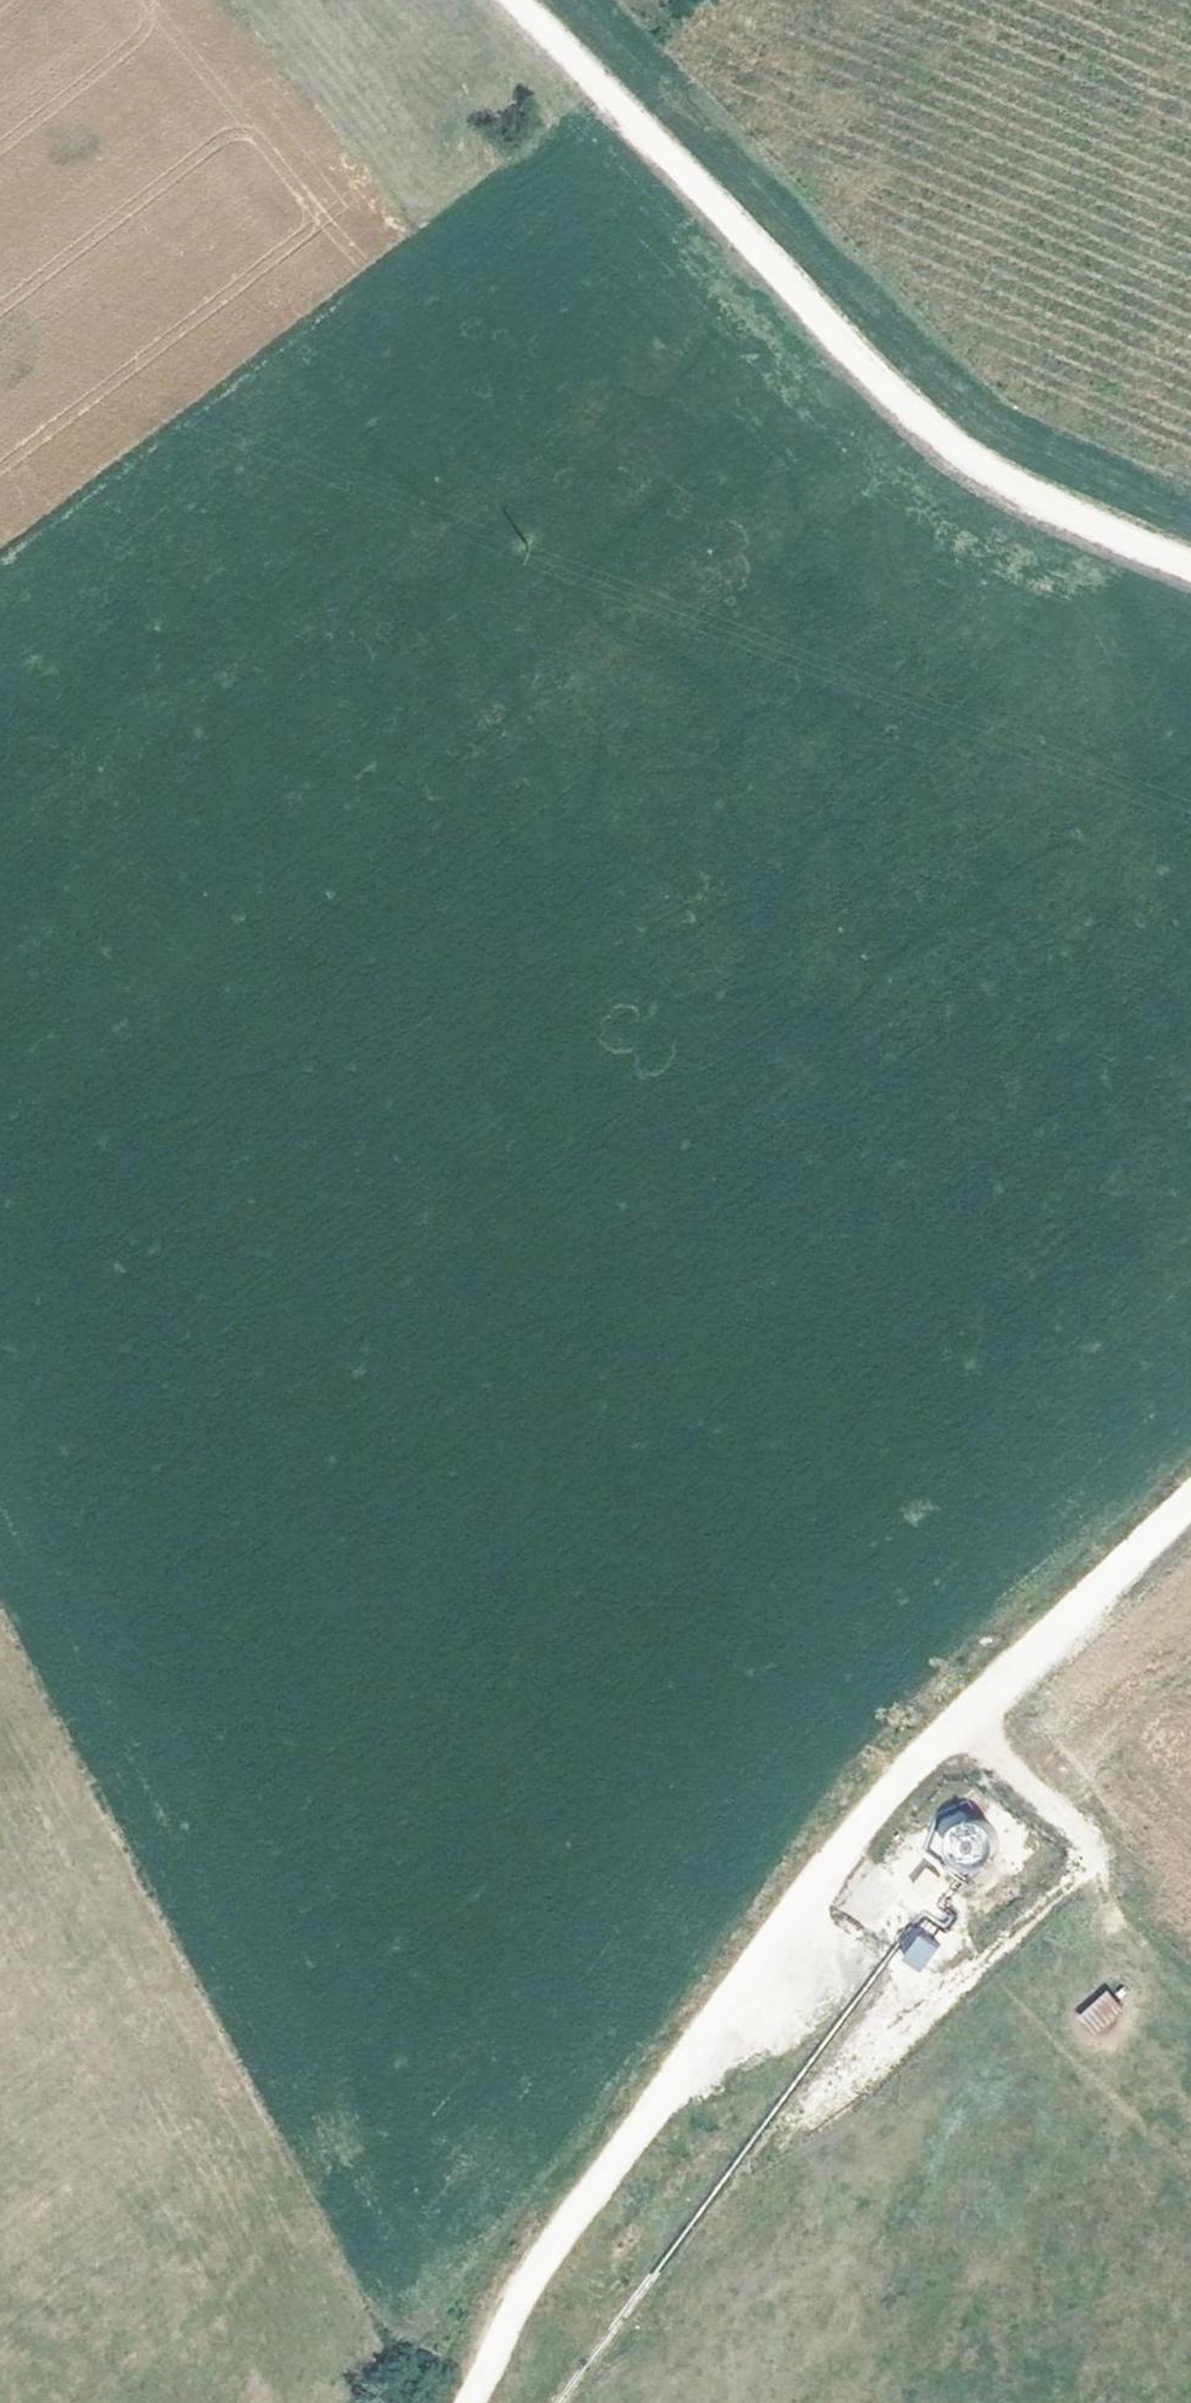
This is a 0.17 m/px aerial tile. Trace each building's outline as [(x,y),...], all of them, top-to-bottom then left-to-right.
[(946,1830),(958,1866),(990,1855),(977,1819),(946,1830)] [(923,1866),(912,1887),(931,1897),(943,1877),(923,1866)] [(920,1972),(938,1946),(918,1932),(900,1958),(920,1972)] [(1094,2035),(1124,2010),(1106,1989),(1076,2014),(1094,2035)]
